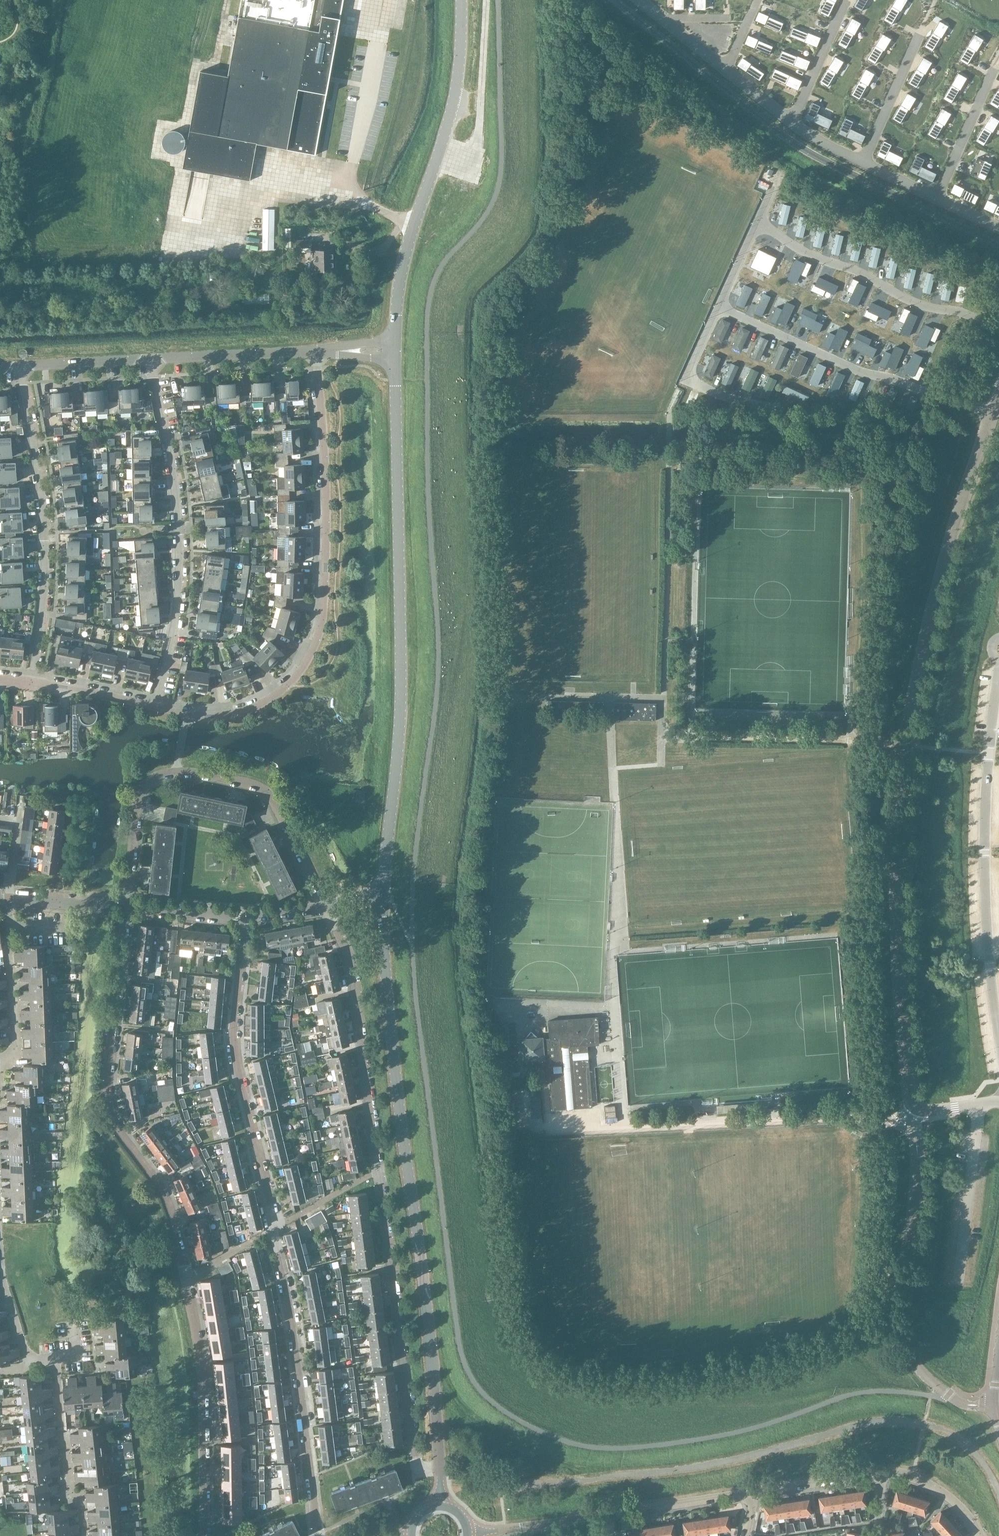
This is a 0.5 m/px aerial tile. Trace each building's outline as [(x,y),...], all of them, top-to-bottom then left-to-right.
[(238,16),(227,76),(200,71),(190,125),(182,168),(191,170),(193,158),(212,162),(210,173),(249,181),(256,144),(286,149),(286,150),(315,155),(321,118),(328,84),(339,24),(343,0),(241,0),(238,16)] [(812,102),(805,118),(828,129),(832,120),(817,113),(820,106),(812,102)] [(845,118),(838,134),(861,145),(865,136),(850,128),(853,121),(845,118)] [(883,141),(876,155),(898,166),(903,158),(888,151),(891,145),(883,141)] [(916,155),(909,171),(932,182),(936,174),(921,166),(924,159),(916,155)] [(977,157),(970,174),(984,180),(992,164),(977,157)] [(231,200),(231,188),(198,188),(198,201),(231,200)] [(226,222),(227,210),(222,210),(222,201),(214,201),(213,230),(222,231),(222,222),(226,222)] [(758,249),(749,267),(768,275),(776,257),(758,249)] [(334,271),(333,250),(313,251),(314,271),(334,271)] [(796,260),(787,279),(788,279),(795,282),(799,274),(805,277),(811,264),(804,261),(804,263),(796,260)] [(728,299),(728,300),(729,301),(729,302),(729,303),(729,304),(730,304),(730,305),(731,306),(731,307),(732,307),(732,308),(733,308),(734,309),(735,309),(735,310),(743,314),(756,284),(738,275),(729,294),(729,295),(729,296),(729,297),(728,297),(728,298),(728,299)] [(813,284),(810,290),(823,296),(825,290),(833,294),(837,286),(838,286),(818,277),(815,285),(813,284)] [(852,278),(846,291),(852,294),(849,302),(856,305),(856,306),(857,306),(865,287),(858,283),(859,281),(852,278)] [(756,284),(743,314),(761,322),(774,292),(756,284)] [(776,307),(770,321),(771,320),(777,323),(778,321),(785,324),(784,325),(785,325),(794,305),(793,306),(786,302),(782,310),(777,308),(777,307),(776,307)] [(866,309),(863,316),(876,322),(878,315),(886,319),(890,312),(891,312),(891,311),(871,302),(868,310),(866,309)] [(799,323),(798,323),(819,333),(819,332),(818,332),(822,324),(814,320),(816,315),(817,315),(817,314),(803,308),(803,309),(801,315),(803,316),(799,323)] [(903,308),(898,320),(904,323),(900,331),(908,335),(908,336),(917,316),(909,313),(910,311),(903,308)] [(925,325),(916,344),(917,345),(917,344),(924,347),(928,339),(934,342),(940,329),(934,326),(933,328),(925,325)] [(829,332),(823,346),(823,347),(824,346),(830,349),(831,347),(838,350),(837,351),(838,351),(847,331),(847,330),(846,331),(839,328),(835,336),(830,333),(830,332),(829,332)] [(852,347),(852,348),(872,357),(873,357),(872,356),(875,349),(867,345),(870,340),(871,340),(871,339),(857,333),(857,334),(854,340),(856,341),(853,348),(852,347)] [(885,351),(879,365),(880,366),(880,365),(886,367),(887,365),(894,368),(894,369),(895,369),(903,349),(902,349),(895,346),(891,354),(886,352),(886,351),(885,351)] [(709,358),(712,351),(702,347),(699,354),(709,358)] [(913,352),(904,372),(912,375),(911,377),(918,381),(924,368),(918,365),(921,357),(914,353),(913,352)] [(282,423),(281,417),(287,417),(287,405),(292,405),(292,400),(303,399),(303,390),(302,390),(298,390),(297,382),(298,382),(298,381),(285,381),(285,393),(280,393),(280,405),(281,411),(281,423),(282,423)] [(246,412),(252,412),(252,402),(263,401),(262,382),(250,383),(251,395),(245,395),(246,407),(246,412)] [(281,411),(280,405),(280,393),(274,393),(274,382),(262,382),(263,401),(274,401),(274,411),(281,411)] [(239,407),(246,407),(245,395),(240,395),(239,383),(227,384),(228,403),(239,402),(239,407)] [(216,396),(210,396),(211,408),(217,408),(217,403),(228,403),(227,384),(215,384),(216,396)] [(180,386),(181,398),(176,398),(175,398),(176,410),(186,410),(186,405),(193,405),(192,385),(180,386)] [(204,385),(192,385),(193,405),(204,404),(204,409),(211,408),(210,396),(205,397),(204,385)] [(153,411),(151,400),(151,399),(143,400),(142,388),(130,389),(131,408),(131,412),(153,411)] [(131,412),(131,408),(130,389),(118,389),(119,401),(113,401),(114,413),(131,412)] [(85,410),(96,410),(95,390),(83,391),(84,403),(78,403),(79,415),(85,415),(85,410)] [(96,410),(107,409),(107,414),(114,413),(113,401),(108,402),(107,390),(95,390),(96,410)] [(60,392),(48,393),(49,405),(44,405),(43,405),(44,417),(54,417),(54,412),(61,412),(60,392)] [(72,392),(60,392),(61,412),(72,411),(73,416),(79,415),(78,403),(73,404),(72,392)] [(18,400),(11,401),(11,395),(0,396),(0,415),(11,415),(11,419),(12,425),(18,425),(17,407),(19,407),(18,400)] [(165,419),(173,417),(171,411),(163,413),(165,419)] [(282,423),(281,423),(273,424),(273,430),(282,430),(282,442),(301,440),(300,428),(286,430),(285,423),(282,423)] [(190,437),(192,447),(210,443),(208,433),(211,432),(209,425),(195,429),(196,435),(190,436),(190,437)] [(143,436),(143,430),(144,430),(129,430),(126,430),(126,447),(132,447),(150,447),(150,436),(143,436)] [(76,440),(78,439),(78,433),(63,434),(64,440),(57,441),(57,442),(59,452),(77,450),(76,440)] [(16,451),(15,449),(13,449),(12,449),(11,437),(0,438),(0,457),(12,456),(14,456),(16,455),(17,453),(16,451)] [(283,453),(275,453),(276,460),(288,459),(287,453),(302,452),(301,440),(282,442),(283,453)] [(213,454),(210,443),(192,447),(195,458),(213,454)] [(150,458),(150,447),(132,447),(132,458),(150,458)] [(78,461),(77,450),(59,452),(60,463),(78,461)] [(195,458),(197,468),(215,464),(213,454),(195,458)] [(151,468),(150,458),(132,458),(132,469),(151,468)] [(284,466),(284,477),(303,476),(302,465),(288,465),(288,459),(276,460),(276,466),(284,466)] [(80,472),(78,461),(60,463),(61,474),(80,472)] [(0,463),(0,482),(16,481),(16,480),(19,480),(21,479),(21,477),(20,475),(18,473),(16,474),(15,462),(0,463)] [(215,464),(197,468),(200,479),(218,475),(215,464)] [(132,480),(151,479),(151,468),(132,469),(132,480)] [(61,474),(63,485),(81,482),(80,472),(61,474)] [(200,479),(202,489),(220,485),(218,475),(200,479)] [(277,478),(277,495),(289,495),(289,489),(303,488),(303,476),(284,477),(277,478)] [(132,480),(132,490),(151,490),(151,479),(132,480)] [(82,493),(81,482),(63,485),(64,495),(82,493)] [(204,500),(222,496),(223,499),(230,497),(228,489),(221,491),(220,485),(202,489),(204,500)] [(0,488),(0,507),(20,506),(19,487),(0,488)] [(151,501),(151,500),(151,490),(132,490),(132,501),(151,501)] [(89,492),(82,493),(64,495),(65,506),(90,503),(89,492)] [(289,501),(289,495),(277,495),(277,502),(278,513),(285,513),(304,513),(304,501),(289,501)] [(118,501),(117,509),(130,509),(131,502),(118,501)] [(132,501),(133,512),(151,512),(151,501),(132,501)] [(67,517),(85,514),(92,514),(90,503),(65,506),(67,517)] [(205,506),(206,516),(224,516),(224,504),(205,505),(205,506)] [(1,513),(0,513),(0,520),(1,520),(1,522),(2,532),(23,531),(23,530),(25,530),(27,529),(28,526),(27,524),(25,523),(22,523),(22,512),(1,513)] [(151,522),(151,512),(133,512),(133,523),(152,523),(152,522),(151,522)] [(277,524),(277,531),(289,531),(289,525),(304,525),(304,513),(285,513),(285,524),(277,524)] [(68,528),(86,526),(93,525),(92,514),(85,514),(67,517),(68,527),(68,528)] [(225,526),(224,516),(206,516),(206,527),(225,526)] [(206,527),(207,538),(225,537),(225,526),(206,527)] [(275,537),(285,537),(285,548),(303,549),(304,537),(289,536),(289,531),(277,531),(275,531),(275,537)] [(68,537),(68,547),(86,548),(93,548),(93,537),(68,536),(68,537)] [(2,547),(3,556),(3,557),(24,556),(22,537),(1,538),(0,538),(0,545),(2,547)] [(226,549),(225,537),(207,538),(207,548),(207,549),(226,549)] [(152,538),(151,538),(134,539),(135,551),(153,549),(152,539),(152,538)] [(86,559),(86,548),(68,547),(67,558),(86,559)] [(277,548),(276,566),(288,566),(289,560),(303,561),(303,549),(285,548),(277,548)] [(135,551),(135,561),(154,560),(153,549),(135,551)] [(225,557),(207,554),(205,565),(223,568),(225,557)] [(67,558),(67,569),(86,569),(86,559),(67,558)] [(136,572),(151,571),(155,571),(154,560),(135,561),(136,572)] [(1,564),(2,569),(1,569),(1,572),(2,572),(2,581),(2,582),(23,581),(23,580),(25,580),(27,579),(28,577),(27,574),(25,573),(23,574),(22,562),(1,563),(1,564)] [(222,579),(223,568),(205,565),(203,576),(222,579)] [(283,584),(285,584),(302,585),(303,573),(288,572),(288,566),(276,566),(276,583),(283,584)] [(85,580),(86,569),(67,569),(67,580),(85,580)] [(155,571),(151,571),(136,572),(137,583),(156,581),(155,571)] [(203,576),(202,587),(220,589),(222,579),(203,576)] [(67,580),(66,590),(85,591),(85,580),(67,580)] [(137,583),(138,594),(157,592),(156,581),(137,583)] [(301,597),(302,585),(285,584),(283,584),(283,595),(275,595),(274,600),(286,602),(287,596),(301,597)] [(21,605),(24,605),(26,604),(26,602),(25,600),(23,598),(21,599),(20,587),(0,588),(0,597),(1,606),(0,606),(0,607),(21,606),(21,605)] [(219,600),(220,589),(202,587),(200,597),(219,600)] [(66,590),(66,601),(84,602),(85,591),(66,590)] [(157,603),(157,592),(138,594),(139,604),(157,603)] [(217,611),(219,600),(200,597),(199,608),(217,611)] [(280,608),(277,619),(296,624),(299,612),(285,608),(286,602),(274,600),(273,606),(280,608)] [(65,613),(66,613),(72,613),(72,618),(71,618),(71,619),(86,619),(87,612),(84,612),(84,602),(66,601),(65,613)] [(139,604),(140,615),(158,614),(157,603),(139,604)] [(199,608),(197,619),(216,621),(217,611),(199,608)] [(236,619),(235,624),(242,625),(243,625),(244,614),(241,614),(236,613),(236,619)] [(141,626),(138,626),(139,633),(153,632),(153,631),(153,625),(159,625),(159,624),(158,614),(140,615),(141,626)] [(56,618),(55,626),(63,627),(64,619),(56,618)] [(214,632),(216,621),(197,619),(196,629),(195,630),(202,631),(201,636),(201,637),(216,639),(217,632),(214,632)] [(275,629),(267,627),(264,631),(275,637),(278,631),(292,635),(296,624),(277,619),(275,629)] [(11,656),(13,637),(1,636),(2,628),(0,628),(0,640),(0,641),(0,644),(0,655),(11,656)] [(13,633),(13,637),(11,656),(23,657),(24,643),(29,643),(29,644),(30,644),(32,632),(25,631),(24,634),(13,633)] [(272,643),(275,637),(264,631),(262,636),(268,642),(261,649),(274,662),(283,653),(272,643)] [(55,661),(66,664),(70,645),(65,644),(65,643),(65,641),(66,638),(66,636),(61,635),(54,634),(52,646),(53,646),(58,647),(55,661)] [(81,652),(87,653),(89,641),(72,638),(70,645),(66,664),(78,666),(81,652)] [(235,640),(230,643),(235,652),(240,648),(235,640)] [(101,671),(105,653),(107,645),(89,641),(87,653),(93,654),(90,669),(101,671)] [(111,654),(105,653),(101,671),(113,673),(116,659),(122,660),(124,649),(112,646),(111,654)] [(124,676),(136,678),(140,660),(135,659),(135,653),(135,651),(124,649),(122,660),(127,662),(124,676)] [(248,651),(243,654),(250,664),(256,660),(266,670),(274,662),(261,649),(253,657),(248,651)] [(156,668),(159,656),(142,652),(140,660),(136,678),(148,681),(151,667),(156,668)] [(245,668),(250,664),(243,654),(239,657),(240,660),(230,663),(232,668),(238,685),(249,682),(245,668)] [(177,657),(170,656),(168,671),(174,672),(177,657)] [(183,688),(195,690),(197,671),(186,669),(187,662),(182,661),(179,673),(180,673),(185,673),(183,688)] [(207,673),(197,671),(195,690),(206,691),(209,677),(215,676),(214,664),(208,665),(207,673)] [(220,664),(214,664),(215,676),(222,676),(227,689),(238,685),(232,668),(221,671),(220,664)] [(92,703),(88,702),(76,702),(76,705),(72,705),(72,714),(72,751),(76,751),(80,747),(78,743),(77,739),(75,735),(75,731),(76,727),(77,724),(78,721),(81,724),(85,726),(89,726),(92,725),(96,723),(98,720),(100,716),(99,712),(98,708),(96,705),(92,703)] [(51,704),(43,704),(43,712),(44,712),(44,724),(45,724),(45,731),(57,731),(65,731),(65,714),(60,714),(60,710),(57,710),(57,705),(51,705),(51,704)] [(12,716),(11,718),(11,720),(12,721),(13,721),(13,724),(14,724),(16,726),(18,727),(21,726),(22,724),(25,724),(25,728),(33,728),(33,705),(13,705),(13,716),(12,716)] [(213,797),(193,793),(180,790),(176,808),(176,809),(209,816),(213,797)] [(246,805),(213,797),(209,816),(241,823),(244,812),(246,805)] [(25,806),(24,818),(34,819),(36,807),(25,806)] [(175,814),(176,809),(176,808),(165,806),(164,812),(175,814)] [(64,810),(49,808),(48,821),(63,823),(64,810)] [(164,812),(162,818),(174,820),(175,814),(164,812)] [(254,821),(250,813),(244,812),(241,823),(243,826),(254,821)] [(24,818),(22,830),(28,831),(32,832),(34,819),(24,818)] [(43,828),(42,833),(61,835),(63,823),(48,821),(47,829),(43,828)] [(256,827),(254,821),(243,826),(245,832),(256,827)] [(156,823),(153,856),(171,858),(175,825),(156,823)] [(248,837),(257,854),(263,867),(281,858),(266,828),(248,837)] [(46,839),(45,846),(60,848),(61,835),(42,833),(42,839),(46,839)] [(37,858),(43,859),(58,860),(60,848),(45,846),(44,853),(38,852),(37,858)] [(0,850),(0,866),(6,867),(8,851),(0,850)] [(168,891),(169,874),(171,858),(153,856),(149,889),(168,891)] [(296,888),(281,858),(263,867),(278,897),(296,888)] [(57,873),(58,860),(43,859),(42,871),(57,873)] [(139,925),(138,936),(159,939),(160,927),(139,925)] [(308,949),(306,940),(319,938),(318,930),(313,931),(312,925),(300,927),(303,941),(304,950),(308,949)] [(291,943),(303,941),(300,927),(289,929),(291,943)] [(178,930),(172,929),(167,929),(166,940),(171,940),(177,941),(178,930)] [(291,943),(289,929),(277,931),(279,945),(279,949),(292,947),(291,943)] [(186,952),(186,950),(192,951),(192,946),(194,931),(182,930),(181,944),(180,951),(186,952)] [(206,932),(194,931),(192,946),(200,947),(199,951),(204,951),(206,932)] [(268,947),(279,945),(277,931),(265,933),(268,947)] [(215,954),(215,952),(217,933),(206,932),(204,951),(203,954),(215,956),(215,954)] [(229,934),(217,933),(215,952),(215,954),(221,954),(222,948),(227,949),(229,934)] [(138,936),(137,948),(157,950),(159,939),(138,936)] [(308,949),(304,950),(305,956),(326,951),(324,945),(308,949)] [(14,953),(15,957),(45,956),(44,947),(47,947),(47,946),(23,947),(23,952),(14,953)] [(137,948),(136,960),(156,962),(157,950),(137,948)] [(318,956),(312,957),(314,965),(310,966),(311,969),(316,968),(317,970),(335,966),(333,954),(318,957),(318,956)] [(24,961),(24,967),(29,967),(45,966),(48,965),(48,963),(45,963),(45,956),(15,957),(15,962),(24,961)] [(134,972),(148,973),(147,977),(155,978),(156,962),(136,960),(134,972)] [(277,963),(264,962),(262,974),(275,975),(284,976),(284,972),(276,971),(277,963)] [(221,964),(214,963),(213,974),(224,975),(224,969),(221,969),(221,964)] [(48,965),(45,966),(29,967),(29,971),(20,972),(20,976),(50,974),(49,966),(52,966),(52,965),(48,965)] [(317,970),(316,968),(311,969),(310,970),(311,976),(322,973),(323,980),(338,977),(335,966),(317,970)] [(29,981),(30,985),(50,984),(53,984),(53,982),(50,982),(50,974),(20,976),(20,981),(29,981)] [(274,988),(275,975),(262,974),(261,986),(274,988)] [(211,982),(211,989),(223,991),(224,991),(225,983),(224,983),(224,978),(206,977),(205,982),(211,982)] [(326,992),(340,989),(338,977),(323,980),(315,982),(318,994),(326,992)] [(132,996),(147,998),(152,999),(152,993),(153,993),(154,983),(141,982),(141,985),(133,985),(132,996)] [(53,984),(50,984),(30,985),(30,990),(21,991),(21,995),(51,993),(50,986),(53,986),(53,984)] [(258,993),(260,993),(260,999),(273,1000),(279,1000),(279,995),(273,994),(274,988),(261,986),(259,986),(258,993)] [(210,989),(204,989),(204,994),(210,995),(209,1001),(222,1003),(225,1003),(225,996),(223,996),(223,991),(211,989),(210,989)] [(294,1003),(307,1000),(305,990),(295,993),(294,1003)] [(54,1003),(54,1002),(51,1002),(51,993),(21,995),(21,1000),(30,1000),(30,1004),(54,1003)] [(151,1003),(152,999),(147,998),(132,996),(131,1008),(145,1009),(146,1003),(151,1003)] [(319,1015),(342,1010),(339,998),(325,1001),(316,1002),(317,1010),(313,1010),(315,1015),(317,1015),(319,1015)] [(221,1015),(222,1003),(209,1001),(203,1000),(203,1006),(209,1006),(208,1014),(221,1015)] [(21,1010),(22,1014),(51,1013),(51,1005),(54,1005),(54,1003),(30,1004),(30,1010),(21,1010)] [(251,1005),(251,1017),(264,1017),(270,1017),(270,1011),(264,1011),(264,1005),(251,1005)] [(131,1008),(129,1020),(143,1021),(143,1025),(149,1026),(151,1010),(145,1009),(131,1008)] [(344,1021),(342,1010),(319,1015),(317,1015),(318,1019),(322,1018),(324,1024),(324,1025),(344,1021)] [(52,1021),(51,1013),(22,1014),(22,1019),(31,1019),(31,1023),(55,1022),(55,1021),(52,1021)] [(220,1027),(221,1015),(208,1014),(207,1026),(220,1027)] [(264,1029),(270,1029),(270,1023),(264,1023),(264,1017),(251,1017),(251,1029),(264,1029)] [(587,1045),(598,1044),(598,1036),(597,1017),(548,1021),(549,1039),(542,1039),(542,1038),(538,1038),(531,1032),(524,1039),(521,1040),(522,1067),(541,1066),(544,1071),(545,1083),(550,1083),(552,1111),(592,1107),(587,1045)] [(344,1021),(324,1025),(324,1024),(318,1025),(319,1031),(322,1031),(322,1032),(325,1032),(326,1037),(347,1033),(344,1021)] [(55,1024),(55,1022),(31,1023),(31,1029),(22,1029),(22,1033),(52,1032),(52,1024),(55,1024)] [(251,1029),(251,1042),(264,1041),(264,1029),(251,1029)] [(148,1040),(149,1032),(149,1031),(137,1030),(136,1033),(128,1032),(127,1044),(141,1046),(142,1039),(148,1040)] [(198,1033),(199,1045),(212,1044),(211,1031),(198,1033)] [(52,1032),(22,1033),(23,1039),(32,1039),(32,1042),(53,1042),(56,1041),(56,1040),(53,1040),(52,1032)] [(349,1045),(347,1033),(326,1037),(320,1038),(321,1043),(327,1041),(329,1049),(349,1045)] [(23,1048),(23,1053),(53,1051),(53,1043),(56,1043),(56,1041),(53,1042),(32,1042),(32,1048),(23,1048)] [(264,1048),(264,1041),(251,1042),(249,1042),(249,1049),(251,1049),(251,1054),(264,1054),(270,1054),(270,1048),(264,1048)] [(140,1057),(141,1046),(127,1044),(125,1056),(140,1057)] [(199,1045),(201,1057),(214,1056),(212,1044),(199,1045)] [(301,1060),(315,1056),(314,1050),(302,1052),(300,1045),(296,1046),(298,1054),(299,1054),(301,1060)] [(53,1059),(53,1051),(23,1053),(23,1058),(32,1058),(32,1063),(53,1062),(53,1061),(56,1061),(56,1059),(53,1059)] [(334,1069),(349,1065),(346,1054),(326,1058),(329,1070),(334,1069)] [(145,1058),(140,1058),(140,1057),(125,1056),(124,1067),(144,1070),(145,1058)] [(202,1069),(215,1068),(214,1056),(201,1057),(201,1058),(195,1058),(196,1064),(201,1063),(202,1069)] [(317,1062),(315,1056),(301,1060),(302,1066),(317,1062)] [(253,1061),(256,1073),(269,1070),(275,1069),(274,1063),(268,1065),(266,1058),(253,1061)] [(44,1066),(24,1067),(24,1071),(15,1072),(15,1076),(45,1075),(45,1067),(48,1066),(48,1064),(44,1065),(44,1066)] [(351,1077),(349,1065),(334,1069),(337,1080),(351,1077)] [(217,1080),(215,1068),(202,1069),(202,1070),(196,1070),(197,1076),(203,1075),(204,1082),(217,1080)] [(271,1077),(269,1070),(256,1073),(259,1085),(272,1082),(278,1080),(276,1075),(271,1077)] [(303,1076),(304,1083),(314,1081),(313,1074),(303,1076)] [(24,1080),(25,1085),(25,1086),(36,1085),(45,1085),(48,1085),(48,1083),(45,1083),(45,1075),(15,1076),(15,1081),(24,1080)] [(339,1092),(354,1089),(351,1077),(337,1080),(337,1081),(332,1082),(332,1080),(326,1082),(327,1088),(338,1085),(339,1092)] [(162,1090),(168,1089),(174,1088),(173,1078),(161,1079),(162,1086),(162,1090)] [(123,1084),(125,1096),(142,1093),(141,1088),(138,1088),(137,1082),(123,1084)] [(259,1085),(262,1097),(275,1094),(272,1082),(259,1085)] [(36,1085),(25,1086),(25,1085),(16,1086),(16,1091),(7,1091),(7,1096),(37,1095),(36,1086),(39,1086),(39,1085),(45,1085),(36,1085)] [(226,1097),(228,1096),(226,1090),(224,1090),(223,1085),(199,1091),(200,1097),(211,1094),(213,1101),(226,1097)] [(174,1088),(168,1089),(162,1090),(163,1093),(164,1101),(175,1099),(174,1088)] [(356,1101),(354,1089),(339,1092),(342,1104),(356,1101)] [(150,1095),(149,1092),(142,1093),(125,1096),(127,1108),(145,1104),(144,1097),(150,1095)] [(275,1094),(262,1097),(265,1110),(278,1107),(275,1094)] [(37,1102),(37,1095),(7,1096),(7,1101),(16,1100),(16,1105),(28,1104),(28,1105),(31,1105),(37,1105),(37,1104),(40,1104),(40,1102),(37,1102)] [(229,1109),(226,1097),(213,1101),(216,1112),(229,1109)] [(531,1117),(540,1116),(539,1101),(530,1102),(531,1117)] [(724,1103),(715,1104),(716,1112),(725,1112),(724,1103)] [(29,1114),(29,1106),(31,1105),(28,1105),(28,1104),(16,1105),(8,1105),(8,1110),(0,1110),(0,1115),(29,1114)] [(147,1104),(145,1104),(127,1108),(129,1120),(149,1115),(147,1104)] [(613,1105),(602,1106),(603,1117),(614,1116),(613,1105)] [(325,1118),(323,1112),(322,1106),(311,1108),(313,1120),(325,1118)] [(232,1121),(234,1120),(232,1113),(230,1114),(229,1109),(216,1112),(211,1114),(212,1118),(217,1117),(219,1124),(232,1121)] [(353,1110),(330,1115),(331,1122),(339,1120),(340,1125),(355,1122),(353,1110)] [(172,1125),(177,1122),(176,1120),(182,1118),(180,1112),(169,1116),(172,1125)] [(277,1113),(264,1116),(267,1128),(280,1125),(277,1113)] [(29,1123),(32,1123),(32,1122),(29,1122),(29,1114),(0,1115),(0,1120),(8,1119),(8,1124),(29,1123)] [(191,1131),(195,1129),(191,1120),(187,1123),(191,1131)] [(235,1133),(232,1121),(219,1124),(222,1136),(235,1133)] [(335,1126),(337,1136),(338,1138),(358,1133),(355,1122),(340,1125),(335,1126)] [(29,1123),(8,1124),(9,1129),(0,1130),(0,1134),(30,1133),(29,1125),(32,1125),(32,1123),(29,1123)] [(267,1128),(270,1140),(283,1136),(289,1135),(287,1129),(282,1131),(280,1125),(267,1128)] [(156,1130),(152,1126),(140,1134),(147,1144),(164,1132),(160,1127),(156,1130)] [(315,1140),(321,1139),(319,1130),(313,1131),(315,1140)] [(178,1150),(173,1145),(187,1135),(184,1131),(180,1134),(179,1133),(170,1140),(169,1141),(170,1142),(154,1153),(161,1163),(173,1154),(178,1150)] [(154,1153),(170,1142),(169,1141),(170,1140),(164,1132),(147,1144),(154,1153)] [(197,1132),(193,1134),(198,1143),(202,1140),(197,1132)] [(30,1143),(33,1143),(33,1141),(30,1141),(30,1133),(0,1134),(0,1136),(0,1139),(9,1138),(9,1144),(30,1143)] [(340,1149),(341,1149),(360,1145),(358,1133),(338,1138),(337,1136),(331,1138),(333,1144),(339,1142),(340,1149)] [(283,1136),(270,1140),(268,1140),(269,1147),(272,1146),(273,1151),(286,1148),(291,1146),(290,1141),(284,1143),(283,1136)] [(220,1142),(215,1144),(216,1149),(222,1148),(223,1154),(236,1151),(233,1139),(220,1142)] [(33,1143),(30,1143),(9,1144),(9,1149),(1,1149),(1,1154),(31,1152),(30,1144),(33,1144),(33,1143)] [(341,1149),(340,1149),(339,1149),(341,1155),(347,1154),(348,1159),(363,1156),(360,1145),(341,1149)] [(205,1158),(209,1156),(205,1148),(201,1150),(205,1158)] [(287,1155),(286,1148),(273,1151),(276,1163),(289,1160),(294,1159),(293,1153),(287,1155)] [(178,1151),(178,1150),(173,1154),(161,1163),(169,1172),(185,1160),(181,1155),(184,1152),(181,1149),(178,1151)] [(223,1154),(226,1166),(239,1163),(236,1151),(223,1154)] [(31,1160),(31,1152),(1,1154),(1,1158),(10,1158),(10,1163),(34,1162),(34,1160),(31,1160)] [(189,1159),(192,1164),(201,1158),(198,1153),(189,1159)] [(350,1170),(342,1172),(343,1180),(356,1178),(354,1170),(365,1168),(363,1156),(348,1159),(350,1170)] [(204,1164),(201,1158),(192,1164),(195,1169),(204,1164)] [(210,1170),(215,1168),(211,1159),(206,1161),(210,1170)] [(34,1163),(34,1162),(10,1163),(10,1168),(1,1168),(2,1173),(31,1172),(31,1163),(34,1163)] [(226,1166),(229,1178),(242,1174),(239,1163),(226,1166)] [(286,1174),(287,1179),(300,1176),(297,1164),(284,1167),(282,1168),(284,1175),(286,1174)] [(204,1167),(200,1169),(203,1177),(208,1176),(204,1167)] [(174,1180),(179,1191),(202,1181),(202,1180),(197,1182),(192,1170),(184,1173),(185,1175),(174,1180)] [(32,1179),(31,1172),(2,1173),(2,1178),(11,1177),(11,1182),(35,1181),(35,1179),(32,1179)] [(248,1185),(246,1179),(243,1180),(242,1174),(229,1178),(232,1190),(245,1186),(248,1185)] [(308,1186),(307,1180),(301,1182),(300,1176),(287,1179),(290,1191),(303,1188),(303,1187),(308,1186)] [(211,1178),(202,1181),(179,1191),(184,1202),(197,1196),(195,1191),(199,1189),(199,1188),(213,1181),(211,1178)] [(332,1178),(325,1179),(327,1189),(333,1187),(332,1178)] [(2,1187),(2,1192),(32,1191),(32,1182),(35,1182),(35,1181),(11,1182),(11,1187),(2,1187)] [(306,1200),(303,1188),(290,1191),(293,1203),(294,1206),(300,1205),(299,1201),(306,1200)] [(241,1193),(244,1205),(256,1202),(259,1201),(257,1195),(255,1195),(253,1190),(241,1193)] [(33,1200),(36,1200),(35,1198),(33,1198),(32,1191),(2,1192),(2,1197),(12,1196),(12,1201),(33,1200)] [(348,1195),(350,1213),(368,1211),(365,1193),(348,1195)] [(202,1207),(197,1196),(184,1202),(189,1213),(202,1207)] [(36,1200),(33,1200),(12,1201),(12,1206),(3,1207),(3,1211),(33,1210),(33,1201),(36,1201),(36,1200)] [(259,1214),(262,1213),(260,1207),(258,1207),(256,1202),(244,1205),(244,1206),(238,1207),(239,1213),(245,1211),(246,1217),(259,1214)] [(209,1211),(219,1208),(218,1203),(207,1206),(209,1211)] [(336,1210),(333,1204),(325,1209),(328,1214),(336,1210)] [(222,1216),(219,1208),(209,1211),(211,1219),(222,1216)] [(36,1219),(36,1217),(34,1217),(33,1210),(3,1211),(4,1215),(12,1215),(13,1221),(34,1220),(34,1219),(36,1219)] [(325,1220),(319,1210),(314,1213),(320,1223),(325,1220)] [(353,1231),(370,1229),(368,1211),(350,1213),(353,1231)] [(314,1213),(309,1216),(314,1226),(320,1223),(314,1213)] [(262,1226),(259,1214),(246,1217),(249,1229),(262,1226)] [(309,1229),(314,1226),(309,1216),(303,1219),(309,1229)] [(190,1223),(193,1234),(211,1230),(209,1223),(209,1219),(206,1220),(204,1220),(190,1223)] [(373,1247),(370,1229),(353,1231),(355,1249),(373,1247)] [(193,1234),(195,1246),(214,1242),(211,1230),(193,1234)] [(301,1242),(298,1230),(285,1234),(283,1235),(285,1241),(287,1241),(288,1246),(301,1242)] [(214,1242),(195,1246),(197,1258),(205,1256),(206,1261),(211,1260),(210,1255),(217,1254),(216,1247),(218,1246),(217,1241),(214,1242)] [(288,1246),(291,1257),(304,1254),(301,1242),(288,1246)] [(357,1267),(375,1265),(373,1247),(355,1249),(357,1267)] [(259,1260),(261,1259),(259,1252),(257,1253),(256,1248),(243,1251),(243,1252),(237,1254),(239,1259),(245,1258),(246,1263),(259,1260)] [(291,1265),(293,1264),(294,1269),(307,1266),(304,1254),(291,1257),(289,1258),(291,1265)] [(262,1272),(259,1260),(246,1263),(249,1275),(262,1272)] [(229,1261),(218,1268),(222,1275),(233,1269),(229,1261)] [(303,1274),(305,1286),(318,1283),(315,1271),(303,1274)] [(262,1272),(249,1275),(252,1287),(265,1284),(262,1272)] [(361,1276),(363,1294),(380,1292),(378,1274),(361,1276)] [(220,1278),(200,1281),(203,1298),(204,1300),(223,1297),(220,1278)] [(337,1281),(333,1281),(334,1285),(337,1284),(338,1289),(343,1289),(341,1279),(337,1280),(337,1281)] [(319,1290),(318,1283),(305,1286),(308,1298),(320,1295),(326,1294),(325,1289),(319,1290)] [(258,1290),(252,1291),(253,1296),(259,1295),(260,1302),(273,1299),(270,1287),(257,1289),(258,1290)] [(363,1294),(365,1312),(383,1310),(380,1292),(363,1294)] [(323,1307),(320,1295),(308,1298),(310,1310),(323,1307)] [(226,1316),(223,1297),(204,1300),(207,1319),(226,1316)] [(274,1304),(273,1299),(260,1302),(262,1314),(275,1311),(277,1311),(276,1304),(274,1304)] [(313,1322),(325,1319),(323,1307),(310,1310),(313,1322)] [(385,1328),(384,1319),(383,1310),(365,1312),(368,1330),(385,1328)] [(275,1311),(262,1314),(264,1326),(277,1323),(275,1311)] [(226,1316),(207,1319),(210,1338),(229,1335),(226,1316)] [(126,1318),(102,1320),(102,1325),(93,1326),(94,1331),(123,1328),(123,1319),(126,1319),(126,1318)] [(333,1338),(332,1326),(326,1327),(326,1326),(313,1328),(315,1340),(328,1338),(333,1338)] [(124,1335),(123,1328),(94,1331),(94,1335),(103,1335),(103,1339),(124,1338),(128,1337),(127,1335),(124,1335)] [(368,1330),(370,1348),(387,1345),(385,1328),(368,1330)] [(261,1330),(263,1343),(276,1341),(274,1329),(261,1330)] [(229,1335),(210,1338),(213,1357),(232,1354),(229,1335)] [(128,1337),(124,1338),(103,1339),(104,1344),(95,1345),(96,1350),(125,1347),(124,1338),(128,1338),(128,1337)] [(329,1345),(328,1338),(315,1340),(316,1352),(329,1351),(335,1350),(334,1344),(329,1345)] [(263,1349),(264,1355),(277,1353),(276,1341),(263,1343),(257,1344),(257,1349),(263,1349)] [(19,1353),(18,1349),(9,1350),(9,1345),(0,1346),(0,1345),(0,1355),(19,1353)] [(390,1363),(387,1345),(370,1348),(372,1366),(390,1363)] [(105,1358),(114,1357),(126,1356),(125,1347),(96,1350),(96,1354),(105,1353),(105,1358)] [(318,1364),(331,1363),(329,1351),(316,1352),(318,1364)] [(11,1365),(10,1359),(19,1359),(19,1353),(0,1355),(0,1366),(11,1365)] [(266,1367),(279,1365),(281,1365),(280,1358),(278,1359),(277,1353),(264,1355),(258,1356),(259,1361),(265,1361),(266,1367)] [(106,1363),(106,1367),(136,1365),(135,1357),(138,1356),(138,1355),(126,1356),(114,1357),(114,1362),(106,1363)] [(233,1360),(213,1362),(215,1382),(235,1380),(233,1360)] [(116,1377),(117,1376),(140,1374),(140,1372),(136,1373),(136,1365),(106,1367),(106,1372),(115,1371),(116,1377)] [(280,1378),(279,1365),(266,1367),(267,1379),(280,1378)] [(318,1371),(320,1383),(333,1382),(331,1369),(318,1371)] [(395,1390),(394,1381),(393,1372),(376,1374),(378,1392),(395,1390)] [(42,1380),(51,1379),(51,1374),(20,1377),(21,1385),(18,1385),(18,1387),(21,1387),(43,1385),(42,1380)] [(86,1407),(94,1407),(92,1376),(88,1376),(88,1385),(83,1386),(85,1410),(86,1410),(86,1407)] [(103,1406),(104,1406),(103,1393),(102,1384),(97,1385),(96,1376),(92,1376),(94,1407),(102,1406),(102,1408),(103,1408),(103,1406)] [(77,1377),(73,1378),(75,1408),(82,1407),(83,1410),(85,1410),(83,1386),(78,1386),(77,1377)] [(66,1409),(75,1408),(73,1378),(68,1378),(69,1387),(64,1387),(66,1409),(66,1411),(67,1411),(66,1409)] [(235,1380),(215,1382),(217,1401),(237,1399),(235,1380)] [(281,1382),(268,1383),(268,1384),(262,1384),(262,1390),(268,1389),(269,1395),(282,1394),(281,1382)] [(340,1393),(340,1387),(334,1388),(333,1382),(320,1383),(321,1395),(335,1393),(340,1393)] [(117,1383),(112,1384),(115,1414),(122,1413),(122,1415),(124,1415),(123,1413),(124,1413),(123,1392),(117,1392),(117,1383)] [(104,1417),(106,1417),(106,1414),(115,1414),(112,1384),(107,1384),(108,1393),(103,1393),(104,1406),(105,1414),(104,1414),(104,1417)] [(43,1385),(21,1387),(18,1387),(18,1388),(21,1388),(22,1396),(53,1393),(52,1389),(43,1390),(43,1385)] [(378,1392),(380,1410),(398,1408),(395,1390),(378,1392)] [(20,1406),(23,1406),(45,1404),(44,1399),(53,1398),(53,1393),(22,1396),(23,1404),(20,1404),(20,1406)] [(321,1395),(323,1407),(336,1405),(341,1405),(340,1399),(335,1400),(335,1393),(321,1395)] [(284,1406),(282,1394),(269,1395),(271,1408),(284,1406)] [(237,1399),(217,1401),(219,1420),(239,1418),(237,1399)] [(45,1408),(45,1404),(23,1406),(20,1406),(20,1407),(23,1407),(24,1415),(55,1412),(54,1407),(45,1408)] [(337,1412),(336,1405),(323,1407),(324,1419),(338,1418),(338,1417),(343,1417),(343,1411),(337,1412)] [(284,1406),(271,1408),(272,1420),(285,1418),(284,1406)] [(0,1409),(0,1418),(13,1417),(13,1411),(7,1411),(7,1408),(0,1409)] [(383,1428),(400,1426),(398,1408),(380,1410),(383,1428)] [(55,1412),(24,1415),(25,1423),(22,1423),(22,1425),(47,1423),(46,1418),(55,1417),(55,1412)] [(239,1418),(219,1420),(221,1439),(241,1437),(239,1418)] [(286,1422),(273,1424),(274,1436),(275,1436),(287,1434),(286,1422)] [(47,1427),(47,1423),(22,1425),(22,1426),(25,1426),(26,1434),(56,1431),(56,1427),(47,1427)] [(71,1433),(71,1438),(101,1435),(100,1427),(102,1426),(102,1425),(100,1425),(79,1427),(79,1432),(71,1433)] [(338,1436),(338,1431),(332,1432),(331,1425),(318,1426),(320,1438),(333,1437),(338,1436)] [(403,1444),(400,1426),(383,1428),(385,1446),(403,1444)] [(24,1444),(49,1442),(48,1437),(57,1436),(56,1431),(26,1434),(27,1442),(24,1442),(24,1444)] [(275,1441),(276,1448),(289,1446),(287,1434),(275,1436),(274,1436),(275,1441)] [(102,1444),(105,1444),(104,1442),(102,1443),(101,1435),(71,1438),(72,1443),(80,1442),(81,1447),(102,1444)] [(320,1438),(321,1451),(334,1449),(333,1437),(320,1438)] [(27,1445),(28,1453),(58,1450),(58,1446),(49,1447),(49,1442),(24,1444),(24,1445),(27,1445)] [(105,1444),(102,1444),(81,1447),(81,1452),(73,1453),(74,1457),(103,1454),(102,1446),(105,1445),(105,1444)] [(241,1444),(221,1445),(221,1465),(241,1465),(241,1444)] [(290,1459),(289,1446),(276,1448),(277,1460),(290,1459)] [(336,1461),(334,1449),(321,1451),(323,1463),(336,1461)] [(363,1454),(361,1449),(352,1453),(354,1457),(363,1454)] [(59,1455),(58,1450),(28,1453),(29,1461),(26,1461),(26,1463),(51,1461),(50,1456),(59,1455)] [(74,1462),(82,1461),(83,1466),(104,1463),(107,1463),(106,1461),(104,1462),(103,1454),(74,1457),(74,1462)] [(51,1466),(51,1461),(26,1463),(26,1464),(29,1464),(30,1473),(60,1469),(60,1465),(51,1466)] [(295,1474),(294,1462),(281,1463),(281,1464),(275,1464),(276,1470),(282,1469),(282,1476),(295,1474)] [(75,1472),(76,1476),(105,1473),(104,1465),(107,1465),(107,1463),(104,1463),(83,1466),(84,1471),(75,1472)] [(241,1465),(221,1465),(222,1483),(241,1483),(241,1465)] [(31,1482),(48,1481),(53,1480),(52,1475),(61,1474),(60,1469),(30,1473),(31,1480),(28,1480),(28,1482),(31,1482)] [(370,1499),(389,1492),(402,1488),(395,1469),(363,1480),(370,1499)] [(106,1481),(105,1473),(76,1476),(76,1481),(84,1480),(85,1485),(109,1482),(109,1481),(106,1481)] [(284,1488),(297,1486),(295,1474),(282,1476),(284,1488)] [(338,1510),(370,1499),(363,1480),(331,1492),(338,1510)] [(48,1481),(31,1482),(28,1482),(24,1483),(24,1484),(27,1484),(28,1492),(58,1489),(57,1484),(49,1485),(48,1481)] [(241,1483),(222,1483),(222,1501),(241,1501),(241,1483)] [(86,1493),(86,1497),(116,1494),(115,1486),(118,1486),(118,1485),(94,1487),(95,1492),(86,1493)] [(284,1488),(278,1489),(278,1495),(284,1494),(285,1500),(298,1499),(297,1486),(284,1488)] [(930,1499),(894,1488),(888,1505),(925,1516),(930,1499)] [(26,1502),(29,1502),(50,1499),(50,1494),(58,1494),(58,1489),(28,1492),(28,1500),(26,1500),(26,1502)] [(820,1511),(866,1505),(864,1489),(818,1496),(820,1511)] [(116,1494),(86,1497),(87,1502),(95,1501),(96,1506),(117,1504),(120,1504),(120,1502),(117,1502),(116,1494)] [(769,1504),(762,1504),(762,1516),(763,1520),(768,1520),(769,1523),(780,1523),(782,1523),(791,1523),(795,1522),(804,1522),(804,1514),(812,1512),(810,1507),(810,1504),(808,1498),(801,1501),(781,1501),(769,1504)] [(50,1499),(29,1502),(26,1502),(26,1503),(29,1503),(30,1512),(60,1508),(59,1503),(51,1504),(50,1499)] [(241,1501),(222,1501),(222,1522),(242,1522),(241,1501)] [(120,1504),(117,1504),(96,1506),(96,1511),(88,1512),(88,1517),(118,1513),(117,1505),(120,1505),(120,1504)] [(77,1515),(76,1510),(46,1513),(47,1521),(45,1521),(45,1523),(47,1523),(68,1521),(68,1516),(77,1515)] [(98,1525),(119,1523),(122,1523),(121,1521),(119,1521),(118,1513),(88,1517),(89,1521),(97,1520),(98,1525)] [(730,1528),(728,1515),(716,1516),(718,1530),(730,1528)] [(716,1516),(705,1518),(707,1532),(718,1530),(716,1516)] [(705,1518),(694,1520),(696,1534),(707,1532),(705,1518)] [(292,1520),(262,1535),(263,1535),(300,1535),(292,1520)] [(684,1535),(696,1534),(694,1520),(682,1522),(684,1535)] [(68,1521),(47,1523),(45,1523),(45,1524),(47,1524),(48,1532),(78,1529),(78,1525),(69,1526),(68,1521)] [(90,1531),(90,1535),(120,1532),(119,1524),(122,1524),(122,1523),(119,1523),(98,1525),(98,1530),(90,1531)] [(673,1523),(661,1525),(663,1535),(675,1535),(673,1523)] [(661,1525),(650,1527),(651,1535),(663,1535),(661,1525)] [(650,1527),(640,1528),(641,1535),(651,1535),(650,1527)]
